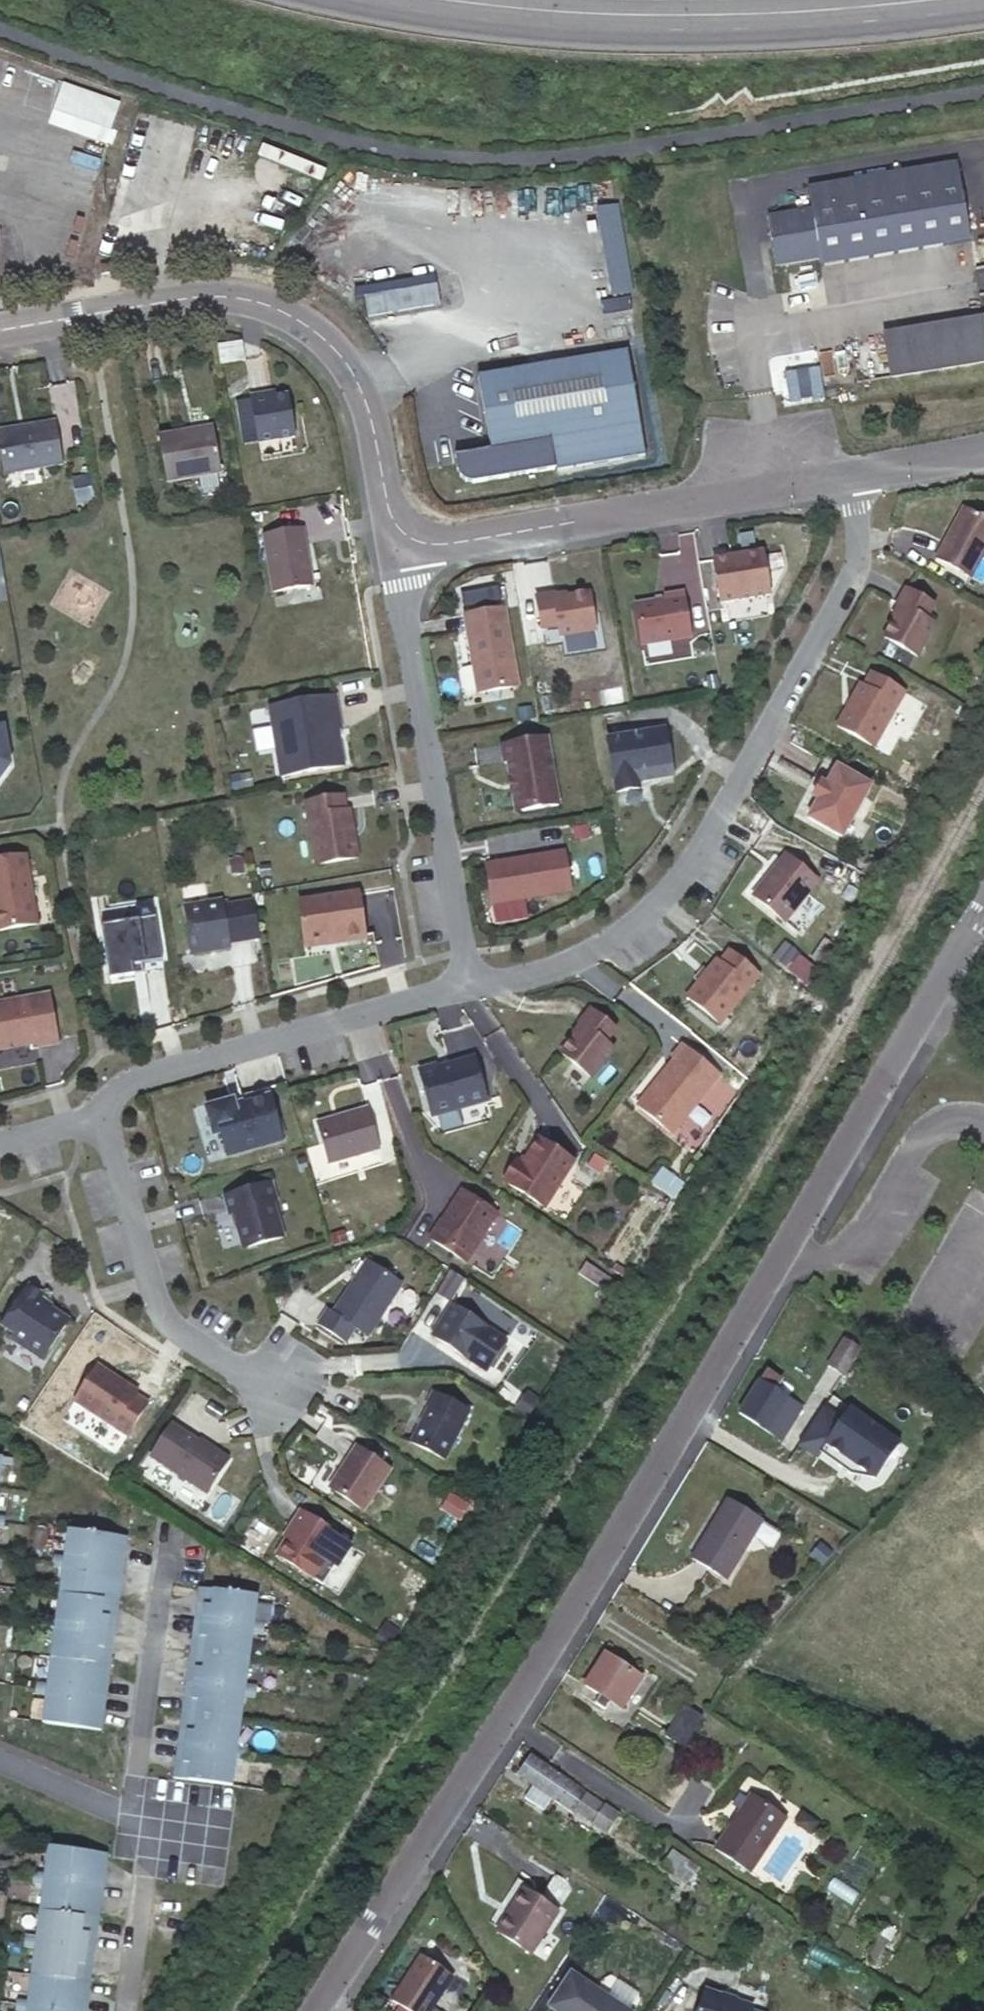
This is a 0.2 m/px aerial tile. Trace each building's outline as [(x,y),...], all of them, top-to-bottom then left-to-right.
[(110,132),(120,101),(60,81),(49,112),(70,119),(110,132)] [(105,147),(110,132),(70,119),(65,133),(105,147)] [(956,159),(807,184),(810,207),(819,258),(820,264),(970,239),(956,159)] [(618,203),(595,207),(608,295),(632,291),(618,203)] [(819,258),(810,207),(764,214),(773,265),(819,258)] [(113,264),(96,267),(98,277),(115,274),(113,264)] [(435,284),(361,296),(366,318),(439,306),(435,284)] [(884,334),(891,374),(983,358),(983,325),(983,320),(983,317),(884,334)] [(626,354),(478,379),(487,433),(517,428),(520,448),(550,443),(555,472),(643,457),(626,354)] [(262,401),(245,404),(254,450),(289,443),(281,402),(269,405),(263,406),(262,401)] [(520,448),(517,428),(487,433),(491,454),(465,458),(467,465),(456,467),(457,476),(458,478),(459,481),(460,483),(462,485),(465,487),(468,487),(471,487),(496,482),(555,472),(550,443),(520,448)] [(48,432),(0,440),(0,483),(55,473),(48,432)] [(217,480),(208,434),(170,441),(154,444),(154,449),(163,490),(217,480)] [(86,486),(68,489),(71,507),(89,504),(86,486)] [(983,557),(983,520),(966,510),(938,559),(973,578),(983,557)] [(298,536),(260,543),(270,599),(308,592),(304,570),(305,570),(302,550),(301,551),(298,536)] [(768,599),(761,555),(712,563),(719,607),(768,599)] [(904,609),(888,640),(921,658),(938,626),(929,622),(937,607),(908,592),(900,607),(904,609)] [(592,634),(586,596),(552,603),(551,598),(533,601),(538,633),(555,630),(557,640),(592,634)] [(689,640),(681,597),(663,600),(664,603),(638,608),(634,614),(640,648),(689,640)] [(515,691),(502,614),(462,621),(475,698),(515,691)] [(841,729),(880,750),(909,695),(874,676),(867,689),(863,687),(841,729)] [(263,715),(275,783),(338,772),(332,736),(335,736),(329,702),(263,715)] [(663,734),(604,743),(613,797),(636,792),(634,778),(646,777),(646,779),(670,775),(663,734)] [(555,809),(543,743),(498,751),(501,768),(504,767),(513,817),(555,809)] [(813,823),(847,842),(875,790),(841,771),(831,789),(823,804),(813,823)] [(299,810),(311,872),(354,864),(345,817),(341,817),(338,803),(299,810)] [(483,870),(490,909),(569,895),(562,858),(546,861),(546,859),(483,870)] [(789,929),(822,887),(790,861),(757,903),(789,929)] [(30,933),(19,865),(0,868),(0,938),(30,933)] [(359,944),(352,901),(293,910),(300,956),(324,952),(324,949),(359,944)] [(187,961),(224,955),(216,908),(179,914),(187,961)] [(157,968),(150,925),(95,934),(104,987),(128,983),(126,973),(157,968)] [(359,944),(324,949),(324,952),(359,947),(359,944)] [(690,1004),(724,1032),(763,983),(732,958),(723,970),(720,967),(690,1004)] [(42,1003),(0,1011),(0,1058),(31,1052),(31,1056),(51,1052),(42,1003)] [(557,1059),(586,1082),(608,1054),(601,1048),(611,1034),(586,1014),(575,1028),(578,1031),(557,1059)] [(640,1112),(675,1141),(722,1083),(685,1052),(675,1064),(677,1066),(640,1112)] [(424,1117),(431,1121),(481,1106),(469,1063),(431,1074),(431,1072),(413,1077),(424,1117)] [(232,1097),(221,1100),(224,1111),(225,1110),(227,1119),(237,1116),(236,1113),(263,1105),(261,1095),(234,1103),(232,1097)] [(214,1140),(220,1163),(275,1146),(263,1105),(236,1113),(237,1116),(227,1119),(225,1110),(224,1111),(201,1118),(208,1142),(214,1140)] [(361,1115),(311,1129),(323,1169),(373,1155),(361,1115)] [(505,1187),(546,1214),(576,1168),(540,1144),(523,1171),(518,1167),(505,1187)] [(666,1197),(675,1186),(663,1177),(654,1189),(666,1197)] [(265,1190),(219,1204),(224,1221),(227,1220),(236,1251),(243,1254),(277,1244),(267,1209),(270,1208),(265,1190)] [(424,1243),(459,1267),(491,1219),(456,1195),(424,1243)] [(608,1283),(581,1266),(573,1278),(601,1294),(608,1283)] [(347,1332),(363,1342),(396,1289),(361,1268),(328,1320),(321,1315),(312,1330),(338,1347),(347,1332)] [(457,1287),(445,1279),(431,1300),(444,1308),(457,1287)] [(26,1286),(0,1325),(0,1326),(13,1335),(9,1341),(40,1361),(66,1321),(42,1305),(43,1303),(38,1299),(41,1295),(26,1286)] [(468,1363),(488,1333),(453,1310),(433,1339),(468,1363)] [(507,1346),(488,1333),(468,1363),(486,1376),(507,1346)] [(856,1347),(842,1338),(825,1365),(839,1374),(856,1347)] [(95,1367),(71,1404),(122,1438),(145,1405),(132,1397),(134,1394),(95,1367)] [(779,1378),(764,1369),(735,1414),(778,1442),(793,1418),(780,1410),(786,1401),(771,1391),(779,1378)] [(397,1441),(443,1465),(468,1418),(432,1398),(424,1413),(427,1414),(410,1447),(397,1440),(397,1441)] [(537,1410),(528,1404),(519,1416),(528,1423),(537,1410)] [(825,1407),(799,1445),(814,1455),(820,1445),(864,1474),(874,1472),(894,1441),(846,1408),(839,1416),(825,1407)] [(147,1460),(203,1497),(225,1463),(206,1450),(204,1453),(195,1446),(168,1428),(147,1460)] [(195,1446),(204,1453),(206,1450),(196,1444),(195,1446)] [(323,1495),(357,1517),(385,1476),(351,1454),(323,1495)] [(767,1518),(728,1494),(689,1556),(727,1579),(767,1518)] [(332,1541),(299,1518),(271,1561),(308,1585),(318,1570),(315,1567),(332,1541)] [(119,1556),(112,1555),(114,1539),(63,1531),(59,1556),(48,1555),(47,1561),(116,1572),(119,1556)] [(119,1556),(122,1540),(114,1539),(112,1555),(119,1556)] [(116,1572),(47,1561),(46,1567),(57,1569),(53,1594),(104,1603),(106,1587),(114,1588),(116,1572)] [(111,1604),(114,1588),(106,1587),(104,1603),(111,1604)] [(200,1593),(193,1592),(190,1608),(198,1609),(200,1593)] [(252,1600),(200,1593),(198,1609),(190,1608),(187,1624),(246,1633),(257,1635),(257,1629),(247,1627),(252,1600)] [(109,1619),(101,1618),(104,1603),(53,1594),(48,1620),(38,1618),(37,1624),(106,1635),(109,1619)] [(111,1604),(104,1603),(101,1618),(109,1619),(111,1604)] [(106,1635),(37,1624),(36,1630),(47,1632),(42,1658),(93,1666),(96,1651),(103,1652),(106,1635)] [(246,1633),(187,1624),(185,1640),(192,1641),(190,1656),(241,1665),(245,1638),(255,1640),(257,1635),(246,1633)] [(192,1641),(185,1640),(182,1655),(190,1656),(192,1641)] [(103,1652),(96,1651),(93,1666),(101,1668),(103,1652)] [(190,1656),(182,1655),(179,1671),(187,1672),(190,1656)] [(643,1679),(607,1655),(587,1689),(600,1698),(593,1709),(605,1718),(613,1707),(622,1712),(643,1679)] [(241,1665),(190,1656),(187,1672),(179,1671),(177,1687),(246,1699),(247,1692),(236,1690),(241,1665)] [(93,1666),(42,1658),(38,1684),(27,1682),(26,1688),(95,1699),(98,1683),(91,1682),(93,1666)] [(101,1668),(93,1666),(91,1682),(98,1683),(101,1668)] [(246,1699),(177,1687),(175,1703),(182,1704),(179,1720),(230,1728),(234,1703),(245,1705),(246,1699)] [(95,1699),(26,1688),(25,1694),(36,1695),(32,1722),(83,1729),(86,1714),(93,1715),(95,1699)] [(182,1704),(175,1703),(172,1718),(179,1720),(182,1704)] [(707,1721),(690,1710),(673,1737),(690,1748),(707,1721)] [(90,1731),(93,1715),(86,1714),(83,1729),(90,1731)] [(179,1720),(172,1718),(169,1734),(177,1735),(179,1720)] [(230,1728),(179,1720),(177,1735),(169,1734),(166,1750),(235,1762),(236,1756),(225,1754),(230,1728)] [(721,1754),(710,1747),(703,1756),(716,1764),(721,1754)] [(235,1762),(166,1750),(164,1766),(171,1767),(168,1783),(219,1791),(223,1766),(234,1768),(235,1762)] [(171,1767),(164,1766),(161,1782),(168,1783),(171,1767)] [(587,1797),(539,1766),(528,1784),(576,1812),(587,1797)] [(793,1823),(753,1798),(716,1854),(757,1880),(793,1823)] [(605,1808),(596,1801),(588,1813),(598,1819),(605,1808)] [(624,1820),(610,1812),(602,1824),(616,1834),(624,1820)] [(17,1872),(16,1878),(85,1889),(87,1873),(80,1872),(82,1856),(32,1848),(27,1874),(17,1872)] [(702,1872),(674,1855),(662,1874),(690,1892),(702,1872)] [(90,1858),(82,1856),(80,1872),(87,1873),(90,1858)] [(85,1889),(16,1878),(15,1884),(25,1886),(21,1912),(72,1920),(75,1905),(82,1906),(85,1889)] [(561,1918),(522,1895),(492,1942),(530,1966),(561,1918)] [(82,1906),(75,1905),(72,1920),(80,1921),(82,1906)] [(6,1936),(5,1942),(74,1953),(77,1937),(70,1936),(72,1920),(21,1912),(17,1938),(6,1936)] [(80,1921),(72,1920),(70,1936),(77,1937),(80,1921)] [(74,1953),(5,1942),(4,1947),(15,1949),(11,1975),(62,1984),(64,1968),(72,1969),(74,1953)] [(394,2000),(409,2010),(433,2010),(457,1979),(426,1956),(394,2000)] [(72,1969),(64,1968),(62,1984),(69,1985),(72,1969)] [(570,1974),(547,2007),(553,2010),(626,2010),(570,1974)] [(32,2010),(65,2010),(66,2000),(59,1999),(62,1984),(11,1975),(6,2001),(0,2000),(0,2006),(32,2010)] [(69,1985),(62,1984),(59,1999),(66,2000),(69,1985)] [(703,1992),(697,2010),(750,2010),(751,2008),(703,1992)]
